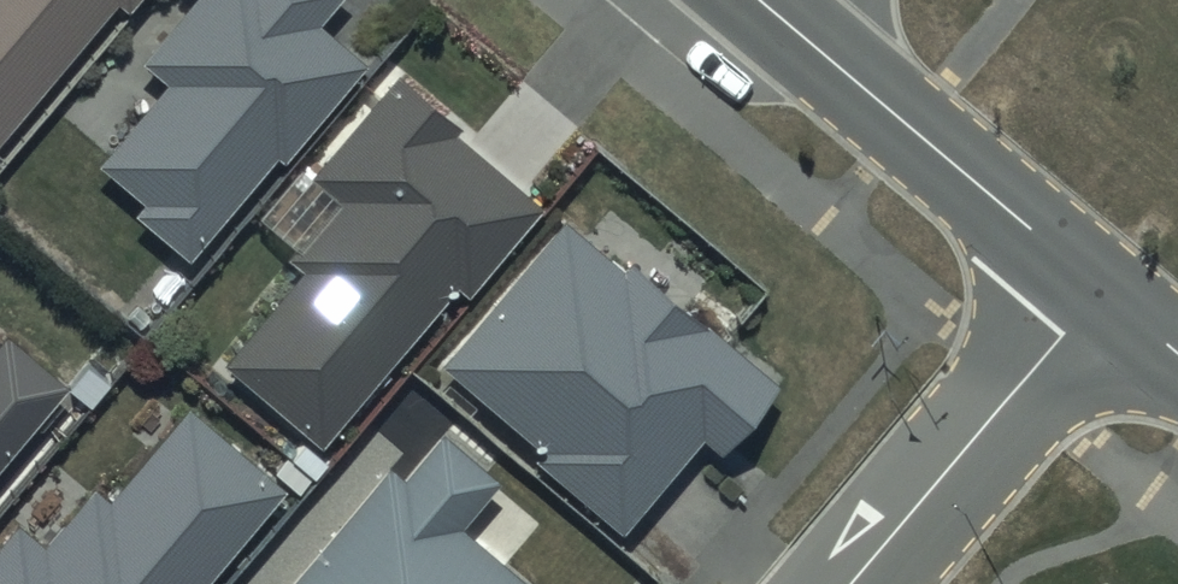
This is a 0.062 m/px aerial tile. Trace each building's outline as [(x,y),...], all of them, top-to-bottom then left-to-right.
[(96,0),(0,0),(0,117),(96,0)] [(141,66),(169,89),(103,168),(147,204),(137,216),(194,263),(361,63),(320,30),(345,0),(196,0),(141,66)] [(465,130),(399,74),(311,179),(341,203),(290,264),(304,276),(229,366),(325,446),(457,288),(469,298),(542,211),(457,140),(465,130)] [(623,254),(563,202),(438,345),(536,431),(530,437),(617,512),(698,418),(715,433),(720,428),(733,439),(788,376),(708,306),(716,297),(642,232),(623,254)] [(62,366),(3,316),(0,319),(0,438),(62,366)] [(437,412),(398,457),(387,448),(274,579),(280,583),(534,583),(539,579),(458,509),(497,463),(437,412)] [(188,415),(116,502),(96,486),(46,547),(17,523),(0,544),(0,583),(207,583),(283,493),(188,415)]
